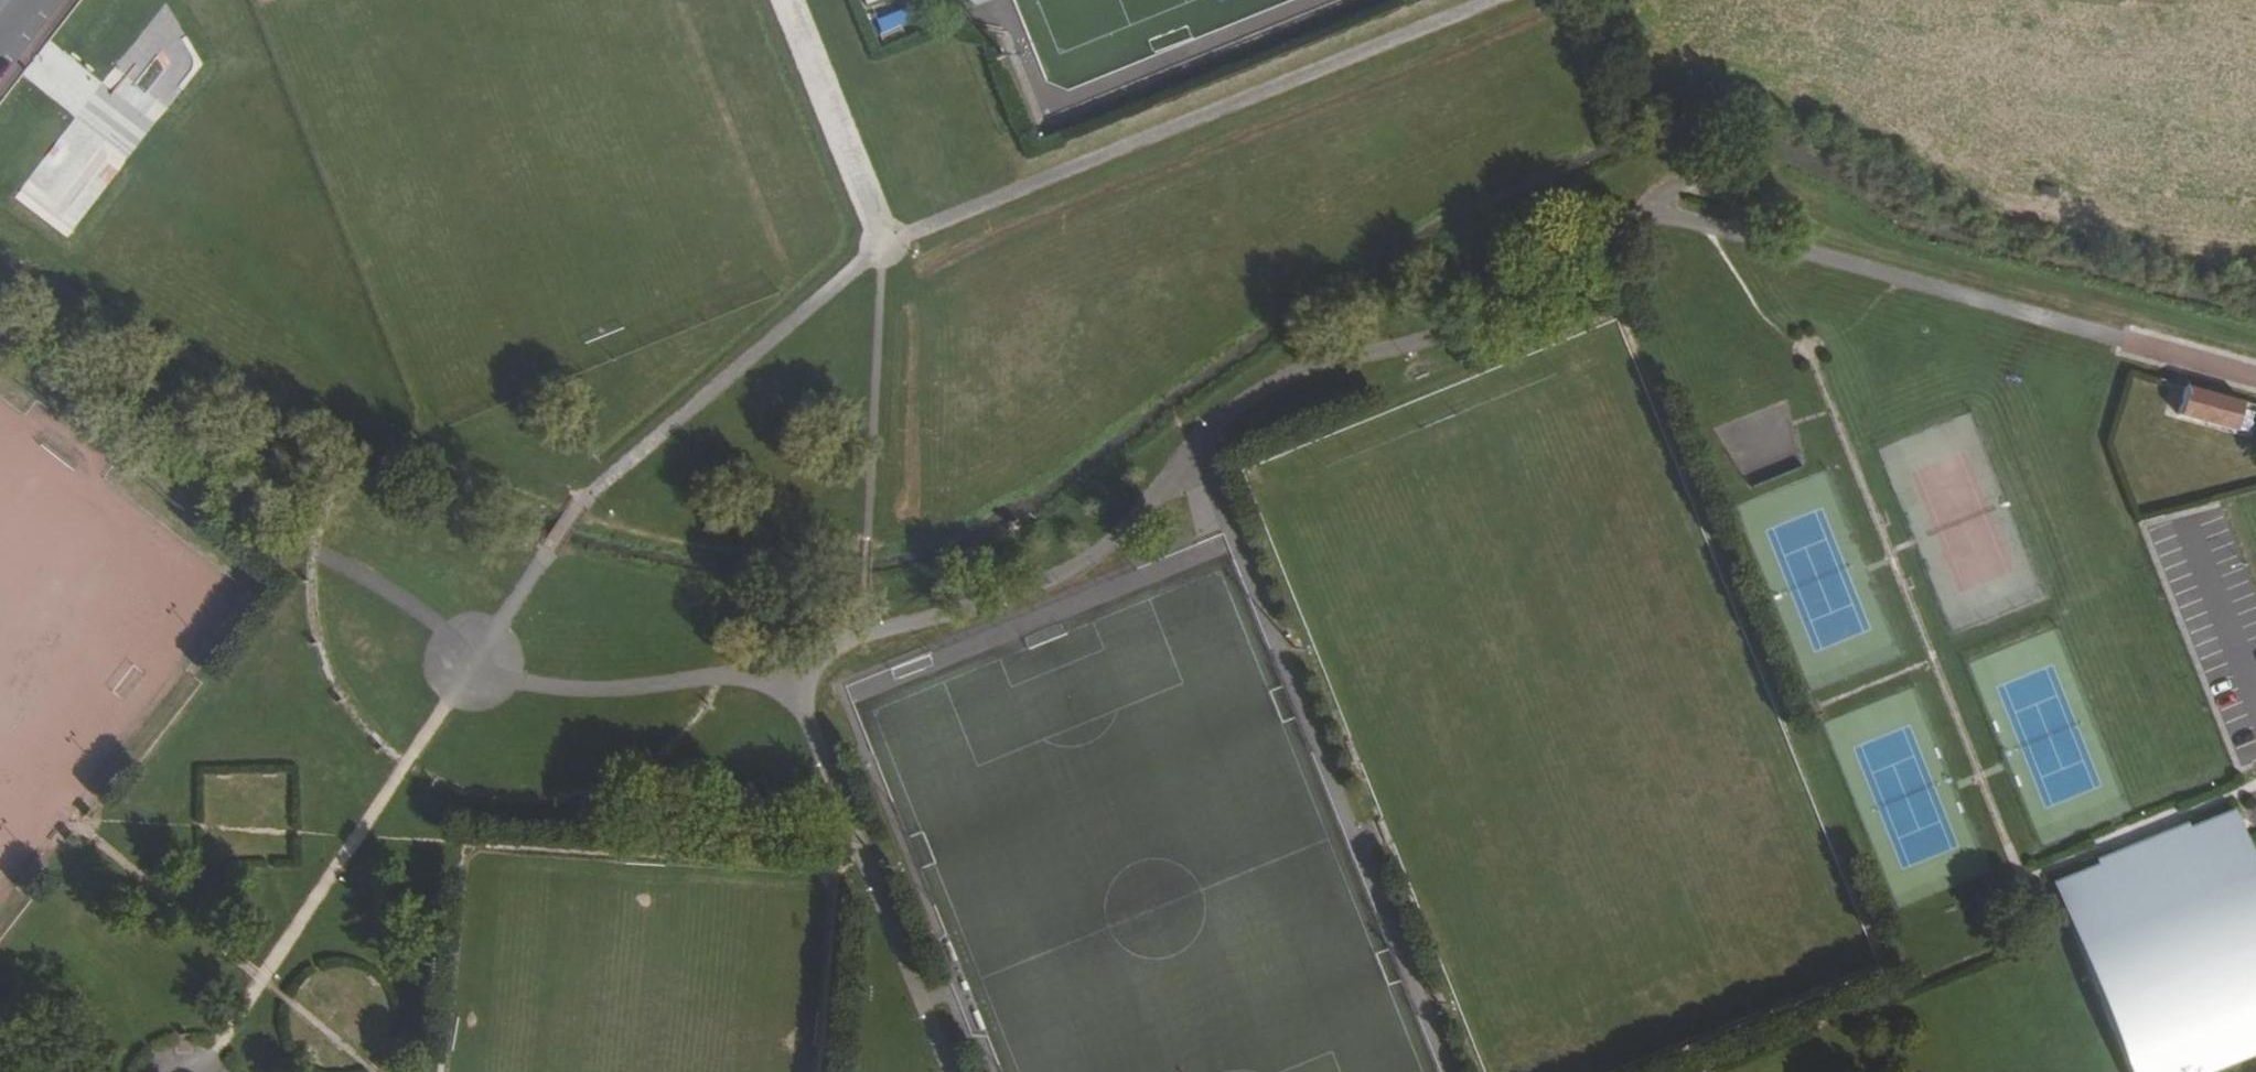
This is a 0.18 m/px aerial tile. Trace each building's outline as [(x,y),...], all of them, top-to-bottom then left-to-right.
[(859,9),(882,0),(855,0),(859,9)] [(157,73),(166,88),(197,69),(183,45),(160,59),(165,67),(157,73)] [(2176,414),(2234,431),(2242,402),(2184,385),(2176,414)] [(2255,1051),(2255,865),(2234,811),(2187,829),(2185,824),(2097,860),(2099,865),(2051,884),(2128,1071),(2204,1071),(2255,1051)]
